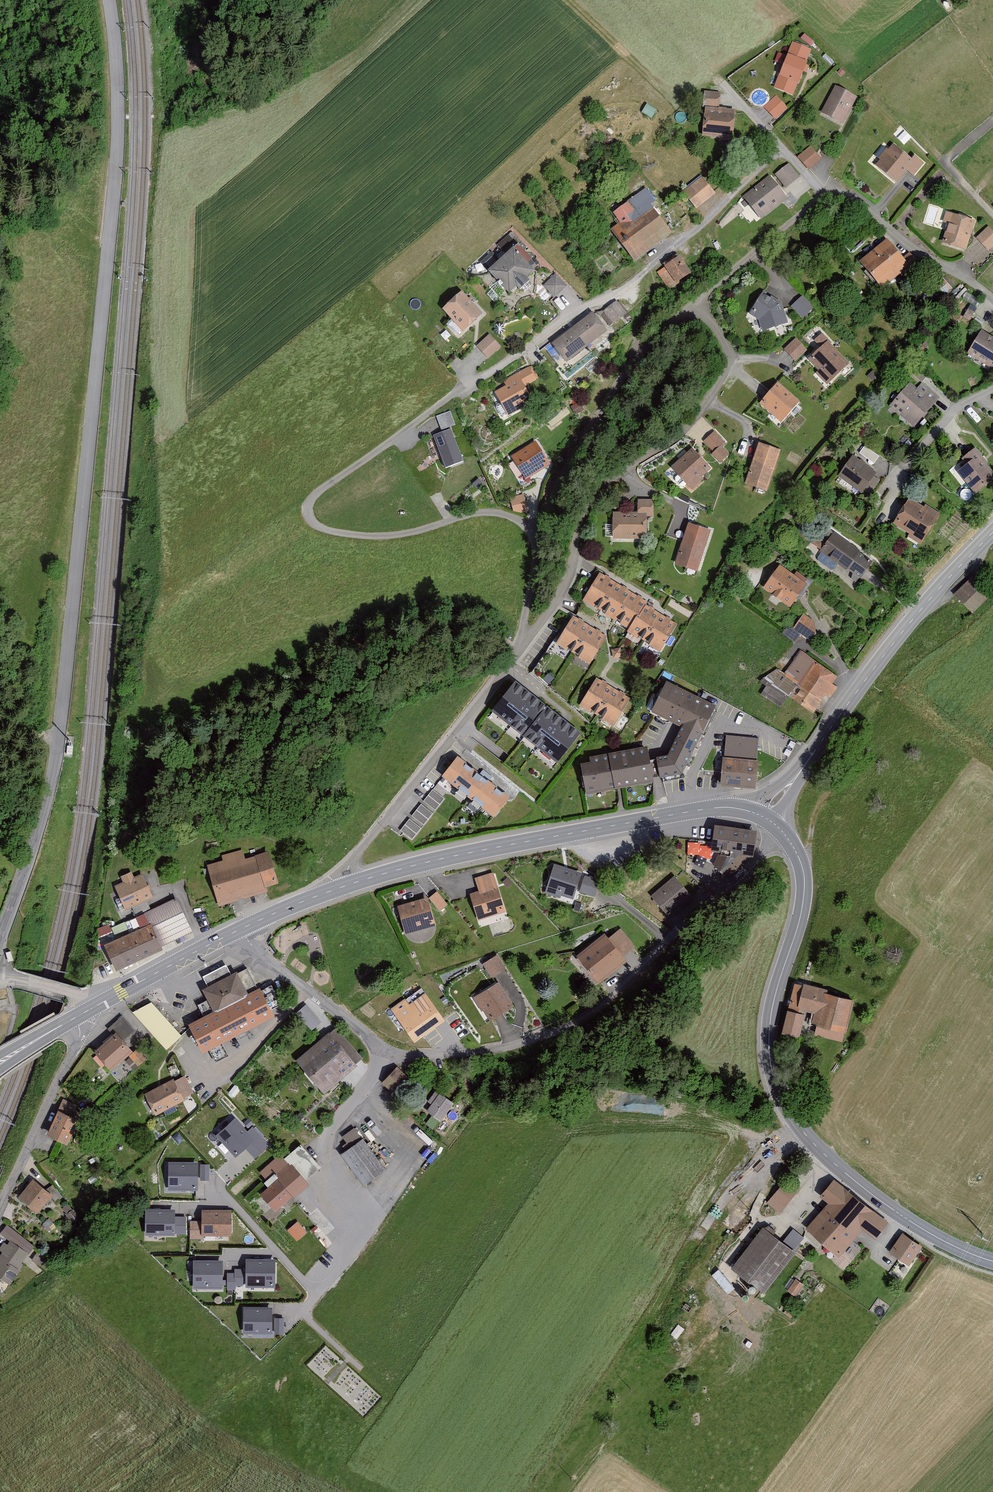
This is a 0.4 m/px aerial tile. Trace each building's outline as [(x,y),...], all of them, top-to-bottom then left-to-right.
[(809,50),(789,43),(772,91),(792,98),(809,50)] [(857,96),(835,85),(821,112),(843,124),(857,96)] [(721,91),(705,90),(700,134),(733,138),(736,109),(719,107),(721,91)] [(763,106),(776,119),(789,106),(777,93),(763,106)] [(912,158),(894,143),(875,165),(897,183),(907,170),(914,176),(925,163),(915,154),(912,158)] [(819,160),(810,148),(796,159),(805,171),(819,160)] [(800,177),(789,163),(775,174),(786,188),(800,177)] [(788,196),(770,175),(744,196),(761,218),(788,196)] [(700,179),(681,194),(696,213),(715,198),(700,179)] [(673,234),(643,190),(598,221),(628,265),(673,234)] [(969,217),(946,212),(940,245),(962,249),(969,217)] [(987,227),(974,239),(990,255),(992,252),(992,234),(987,227)] [(909,264),(887,237),(859,261),(882,287),(909,264)] [(514,245),(488,269),(509,292),(535,269),(514,245)] [(689,280),(678,259),(653,274),(665,294),(689,280)] [(566,285),(555,274),(544,284),(555,296),(566,285)] [(483,315),(459,288),(434,310),(458,337),(483,315)] [(763,291),(749,314),(759,320),(763,331),(788,322),(781,302),(763,291)] [(802,295),(791,304),(802,317),(813,307),(802,295)] [(630,322),(616,303),(595,319),(589,311),(542,347),(562,374),(630,322)] [(979,329),(966,352),(992,368),(992,337),(979,329)] [(485,334),(470,348),(480,359),(495,345),(485,334)] [(805,353),(792,340),(780,353),(793,366),(805,353)] [(826,340),(803,361),(830,392),(854,371),(826,340)] [(534,382),(527,369),(487,390),(503,422),(532,407),(522,388),(534,382)] [(772,383),(754,406),(781,426),(799,402),(772,383)] [(933,401),(911,383),(889,409),(910,428),(933,401)] [(450,411),(436,416),(441,430),(455,425),(450,411)] [(451,429),(433,435),(446,468),(463,461),(451,429)] [(711,433),(699,446),(714,459),(725,447),(711,433)] [(547,465),(531,441),(506,457),(522,482),(547,465)] [(779,449),(758,443),(746,484),(766,490),(779,449)] [(712,472),(687,449),(666,471),(691,494),(712,472)] [(950,464),(974,496),(992,482),(992,479),(970,449),(950,464)] [(876,473),(853,455),(837,475),(861,493),(876,473)] [(524,488),(507,492),(509,502),(526,498),(524,488)] [(934,511),(901,492),(883,525),(915,543),(934,511)] [(630,513),(607,512),(606,544),(642,545),(643,523),(653,523),(654,503),(630,503),(630,513)] [(710,529),(686,523),(674,566),(698,572),(710,529)] [(873,561),(834,532),(821,551),(860,579),(873,561)] [(807,584),(780,565),(764,587),(790,607),(807,584)] [(648,602),(600,572),(582,600),(629,629),(627,632),(660,652),(677,624),(646,604),(648,602)] [(982,578),(955,599),(974,622),(992,607),(992,591),(982,578)] [(813,620),(803,614),(794,628),(812,640),(817,633),(813,620)] [(606,637),(573,616),(556,643),(589,663),(606,637)] [(835,680),(797,653),(773,687),(812,713),(835,680)] [(630,698),(597,678),(579,705),(612,726),(630,698)] [(647,747),(580,760),(587,798),(652,786),(676,782),(718,706),(665,678),(644,716),(680,730),(664,759),(650,761),(647,747)] [(581,735),(516,683),(492,713),(557,765),(581,735)] [(725,739),(723,761),(755,764),(757,742),(725,739)] [(507,795),(455,755),(435,780),(487,820),(507,795)] [(723,761),(720,761),(718,786),(753,789),(755,764),(723,761)] [(423,803),(436,810),(444,796),(431,788),(423,803)] [(411,815),(424,824),(434,811),(421,802),(411,815)] [(413,838),(422,825),(410,817),(400,830),(413,838)] [(757,831),(715,825),(711,851),(719,852),(713,864),(728,878),(753,857),(757,831)] [(222,861),(207,865),(219,906),(267,891),(266,887),(279,883),(269,851),(246,858),(243,848),(220,855),(222,861)] [(601,879),(554,865),(546,891),(574,900),(576,891),(596,897),(601,879)] [(123,882),(114,886),(125,911),(154,898),(143,873),(134,877),(131,872),(120,877),(123,882)] [(505,911),(493,873),(475,879),(478,891),(469,894),(477,920),(505,911)] [(691,893),(674,876),(651,897),(668,915),(691,893)] [(149,924),(103,945),(115,972),(163,950),(161,947),(193,932),(177,897),(143,912),(149,924)] [(436,926),(428,898),(397,906),(405,934),(436,926)] [(604,933),(574,956),(597,986),(628,962),(623,955),(634,947),(621,929),(608,939),(604,933)] [(497,955),(483,964),(491,978),(505,970),(497,955)] [(231,975),(226,965),(203,977),(208,987),(203,990),(214,1013),(189,1025),(203,1053),(276,1017),(260,986),(249,992),(239,971),(231,975)] [(498,984),(475,998),(490,1022),(513,1008),(498,984)] [(804,987),(795,985),(784,1033),(800,1037),(806,1012),(813,1014),(810,1025),(816,1026),(813,1037),(844,1044),(854,1001),(828,995),(828,990),(804,985),(804,987)] [(405,999),(390,1009),(415,1043),(446,1022),(425,993),(409,1004),(405,999)] [(151,1002),(132,1012),(166,1050),(182,1036),(151,1002)] [(112,1034),(92,1052),(110,1073),(128,1057),(138,1067),(146,1060),(137,1049),(133,1052),(123,1041),(135,1031),(122,1016),(108,1029),(112,1034)] [(364,1059),(335,1027),(296,1061),(324,1093),(364,1059)] [(399,1065),(384,1081),(397,1094),(413,1077),(399,1065)] [(194,1093),(185,1076),(175,1081),(173,1079),(144,1094),(156,1115),(185,1100),(184,1098),(194,1093)] [(453,1104),(436,1091),(428,1102),(431,1104),(426,1110),(441,1121),(453,1104)] [(84,1111),(59,1100),(42,1137),(68,1149),(84,1111)] [(235,1118),(215,1135),(235,1158),(245,1149),(254,1159),(269,1146),(253,1127),(247,1132),(235,1118)] [(385,1170),(354,1127),(341,1136),(346,1143),(342,1146),(347,1151),(342,1154),(364,1185),(385,1170)] [(320,1167),(301,1144),(284,1159),(279,1156),(259,1173),(270,1186),(260,1194),(276,1212),(308,1185),(305,1180),(320,1167)] [(198,1162),(168,1162),(167,1192),(198,1192),(198,1181),(209,1181),(209,1165),(198,1165),(198,1162)] [(782,1212),(798,1190),(783,1180),(767,1203),(782,1212)] [(53,1199),(33,1181),(12,1204),(32,1222),(53,1199)] [(888,1221),(829,1181),(816,1201),(822,1205),(803,1234),(838,1258),(857,1230),(875,1242),(888,1221)] [(175,1210),(144,1209),(144,1237),(175,1237),(175,1234),(186,1234),(186,1217),(174,1217),(175,1210)] [(202,1222),(190,1222),(190,1240),(204,1240),(204,1236),(232,1237),(232,1211),(202,1210),(202,1222)] [(298,1219),(288,1228),(298,1240),(308,1230),(298,1219)] [(792,1253),(761,1228),(725,1273),(757,1298),(792,1253)] [(9,1229),(0,1247),(0,1297),(30,1240),(9,1229)] [(925,1251),(903,1234),(886,1255),(908,1272),(925,1251)] [(246,1288),(275,1288),(275,1259),(246,1259),(246,1269),(235,1270),(235,1273),(235,1279),(236,1279),(236,1286),(246,1286),(246,1288)] [(223,1261),(193,1261),(193,1289),(222,1289),(222,1285),(227,1285),(227,1290),(236,1290),(236,1286),(236,1279),(235,1279),(235,1273),(227,1273),(227,1281),(222,1281),(223,1261)] [(796,1295),(805,1283),(796,1277),(788,1289),(796,1295)] [(273,1307),(242,1306),(242,1338),(274,1339),(274,1334),(284,1334),(284,1318),(273,1318),(273,1307)]
